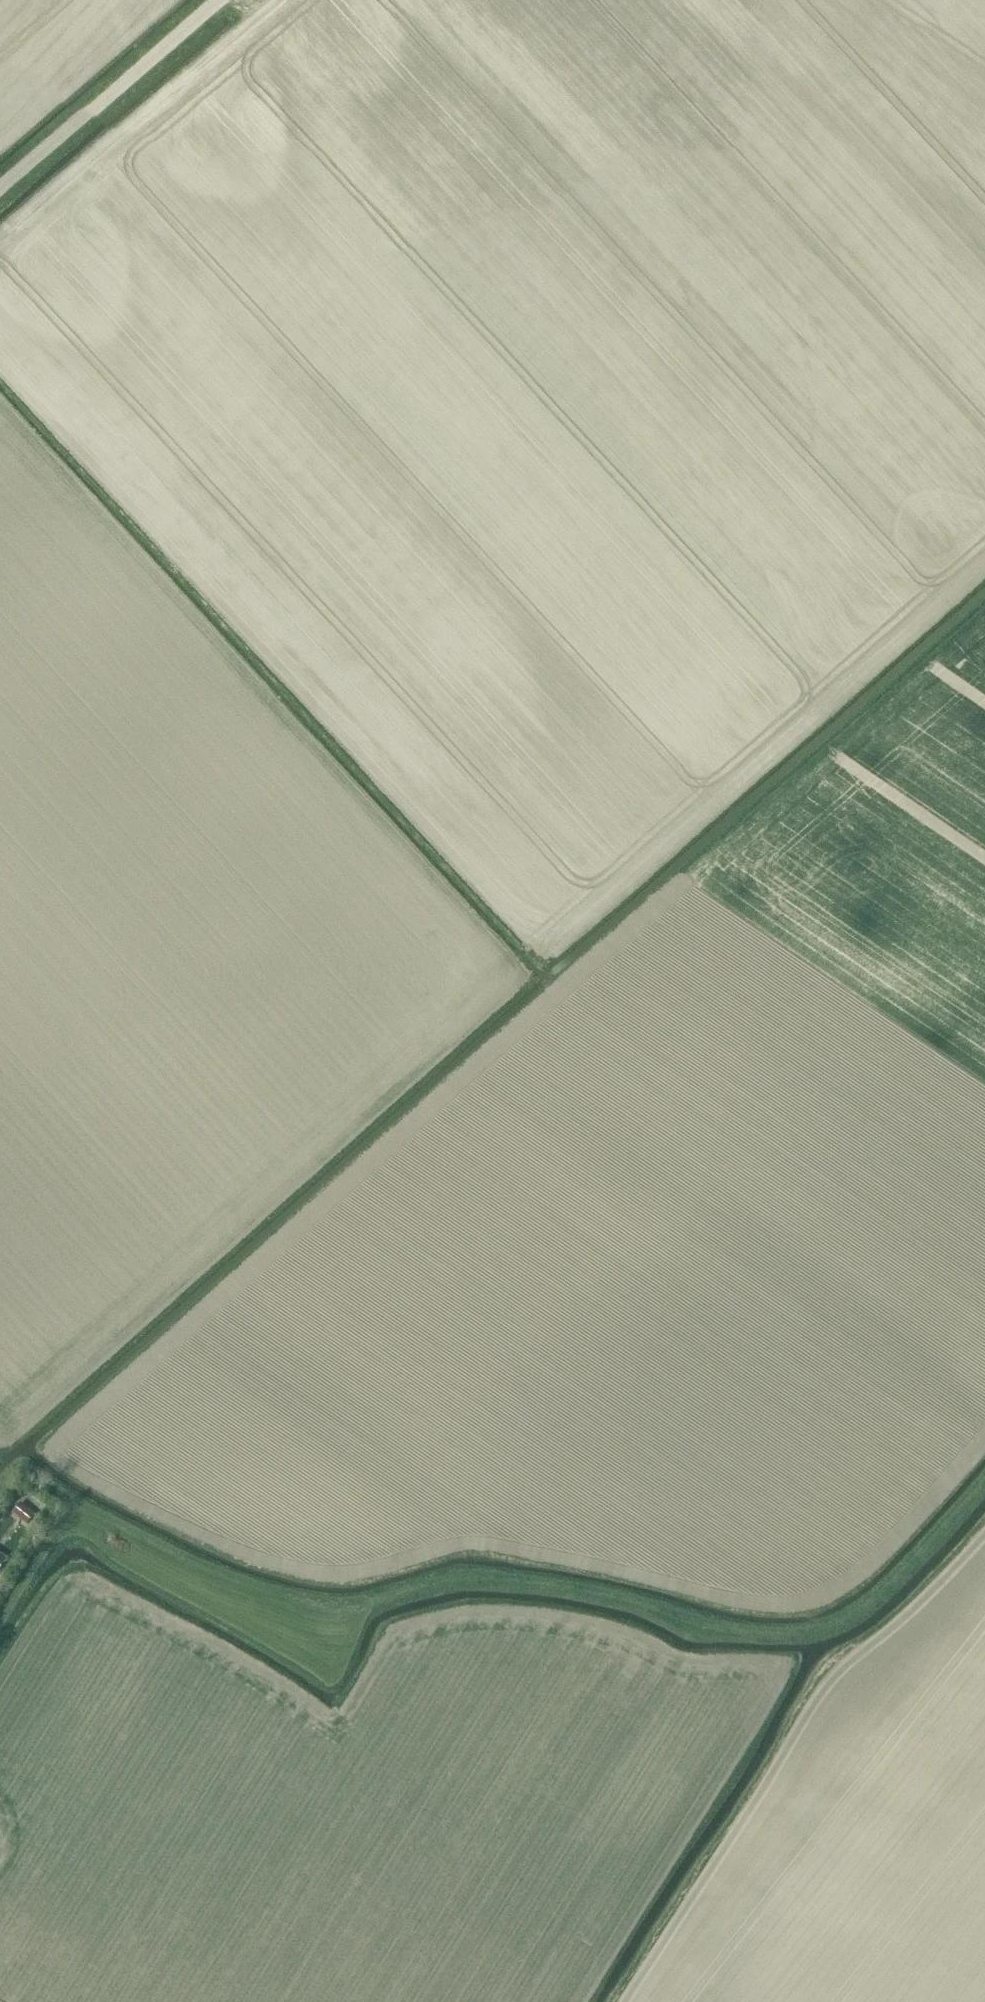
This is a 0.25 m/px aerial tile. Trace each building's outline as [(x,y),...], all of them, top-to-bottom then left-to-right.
[(11,1516),(25,1527),(34,1516),(20,1505),(11,1516)]
